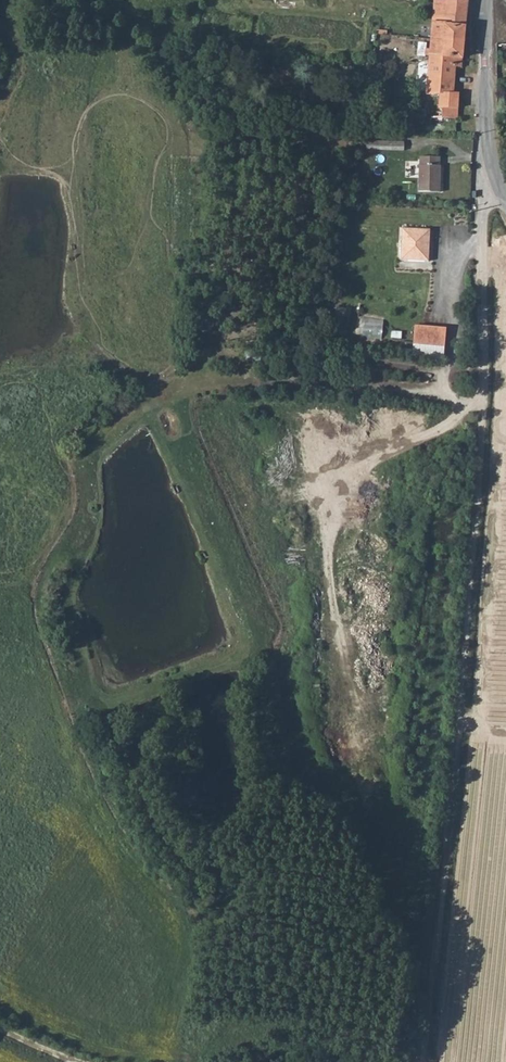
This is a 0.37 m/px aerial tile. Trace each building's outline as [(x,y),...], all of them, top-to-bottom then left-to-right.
[(461,41),(465,0),(434,0),(430,38),(461,41)] [(459,66),(461,41),(430,38),(424,110),(410,110),(410,117),(455,116),(456,93),(453,92),(455,66),(459,66)] [(364,139),(364,148),(400,148),(401,140),(364,139)] [(417,190),(437,189),(437,156),(417,155),(417,190)] [(433,231),(404,228),(402,258),(430,261),(433,231)] [(362,315),(360,332),(383,334),(384,318),(362,315)] [(448,328),(418,325),(416,343),(446,346),(448,328)]
